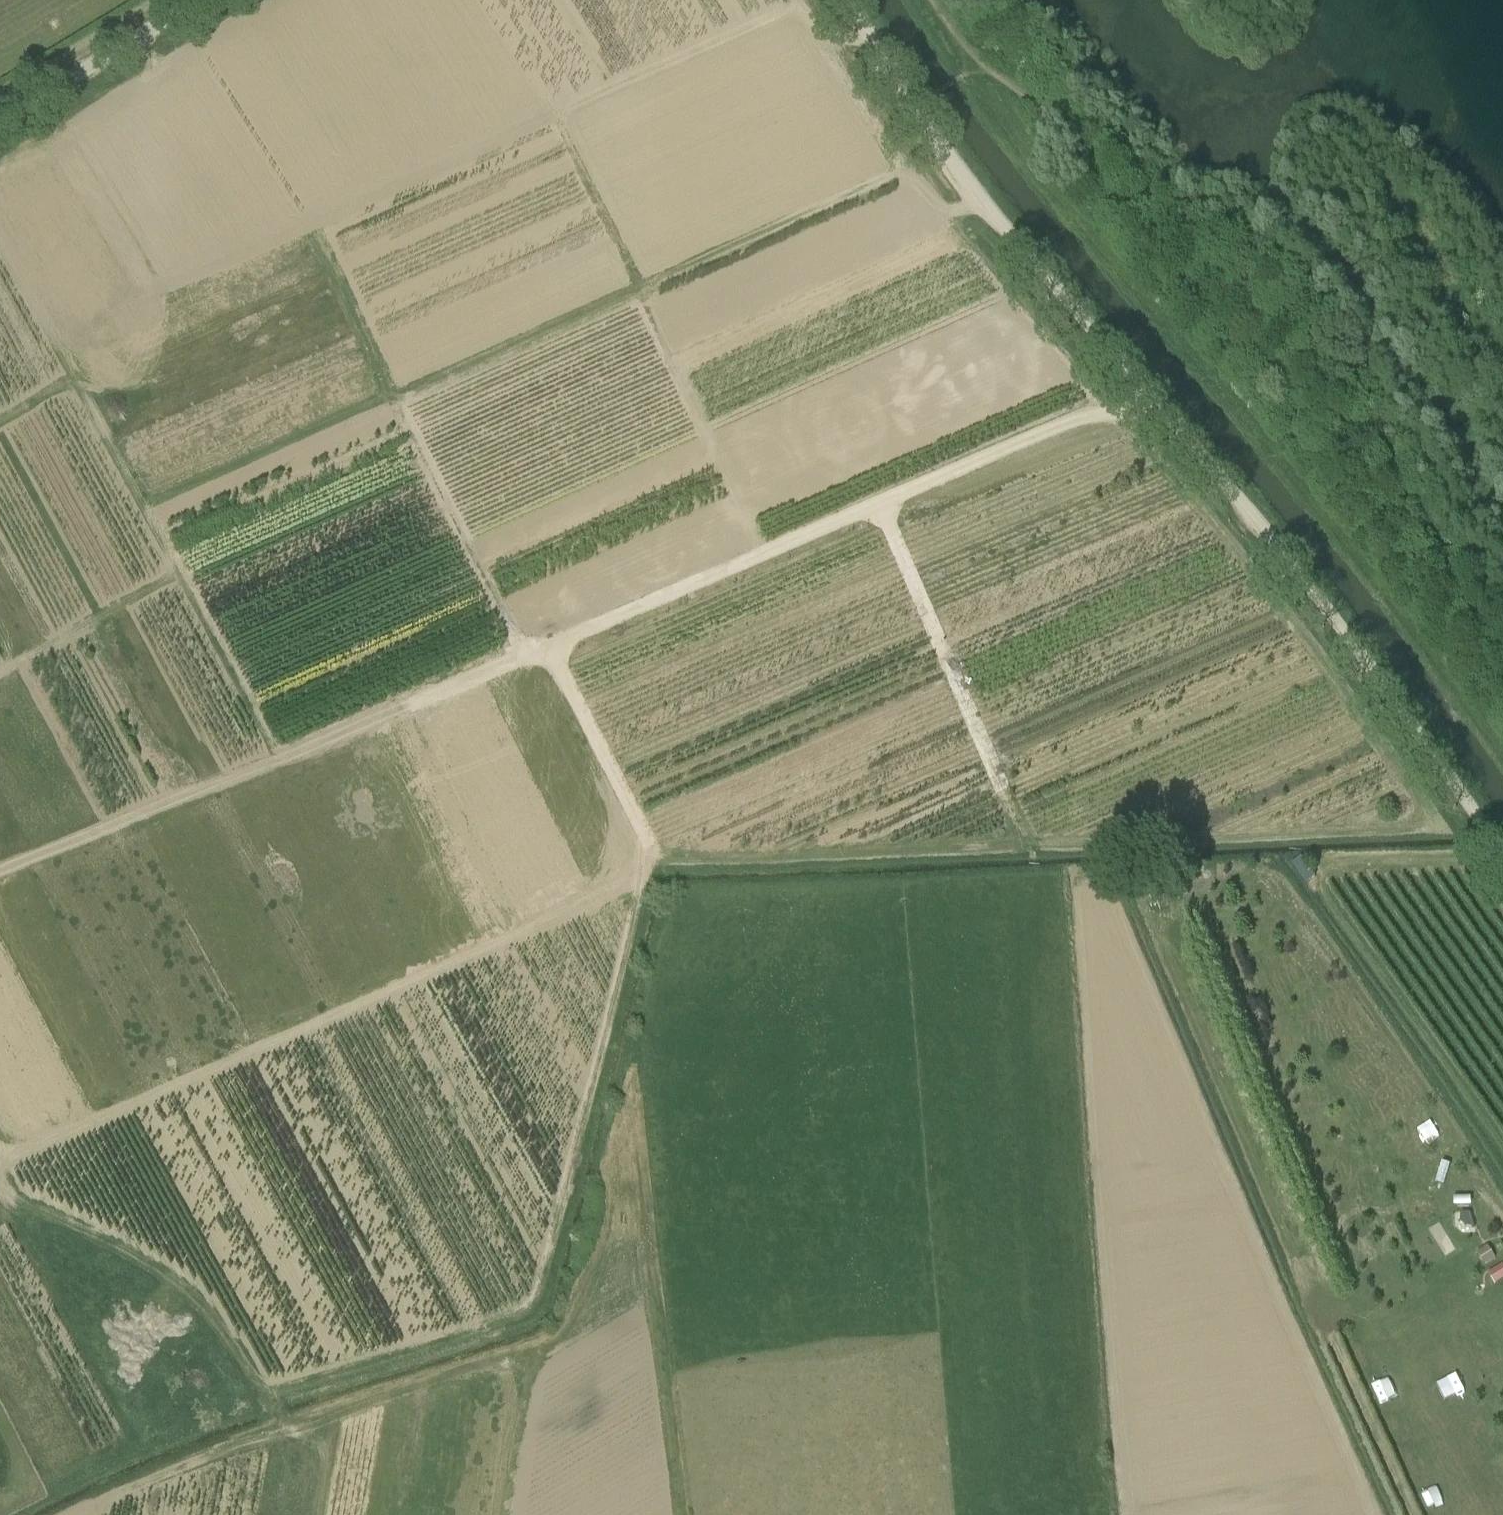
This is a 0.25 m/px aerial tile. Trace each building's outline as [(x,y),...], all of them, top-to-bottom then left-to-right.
[(1496,1258),(1488,1245),(1479,1252),(1487,1264),(1496,1258)] [(1495,1283),(1502,1278),(1502,1265),(1489,1274),(1495,1283)] [(1438,1287),(1426,1292),(1432,1305),(1444,1299),(1438,1287)]
